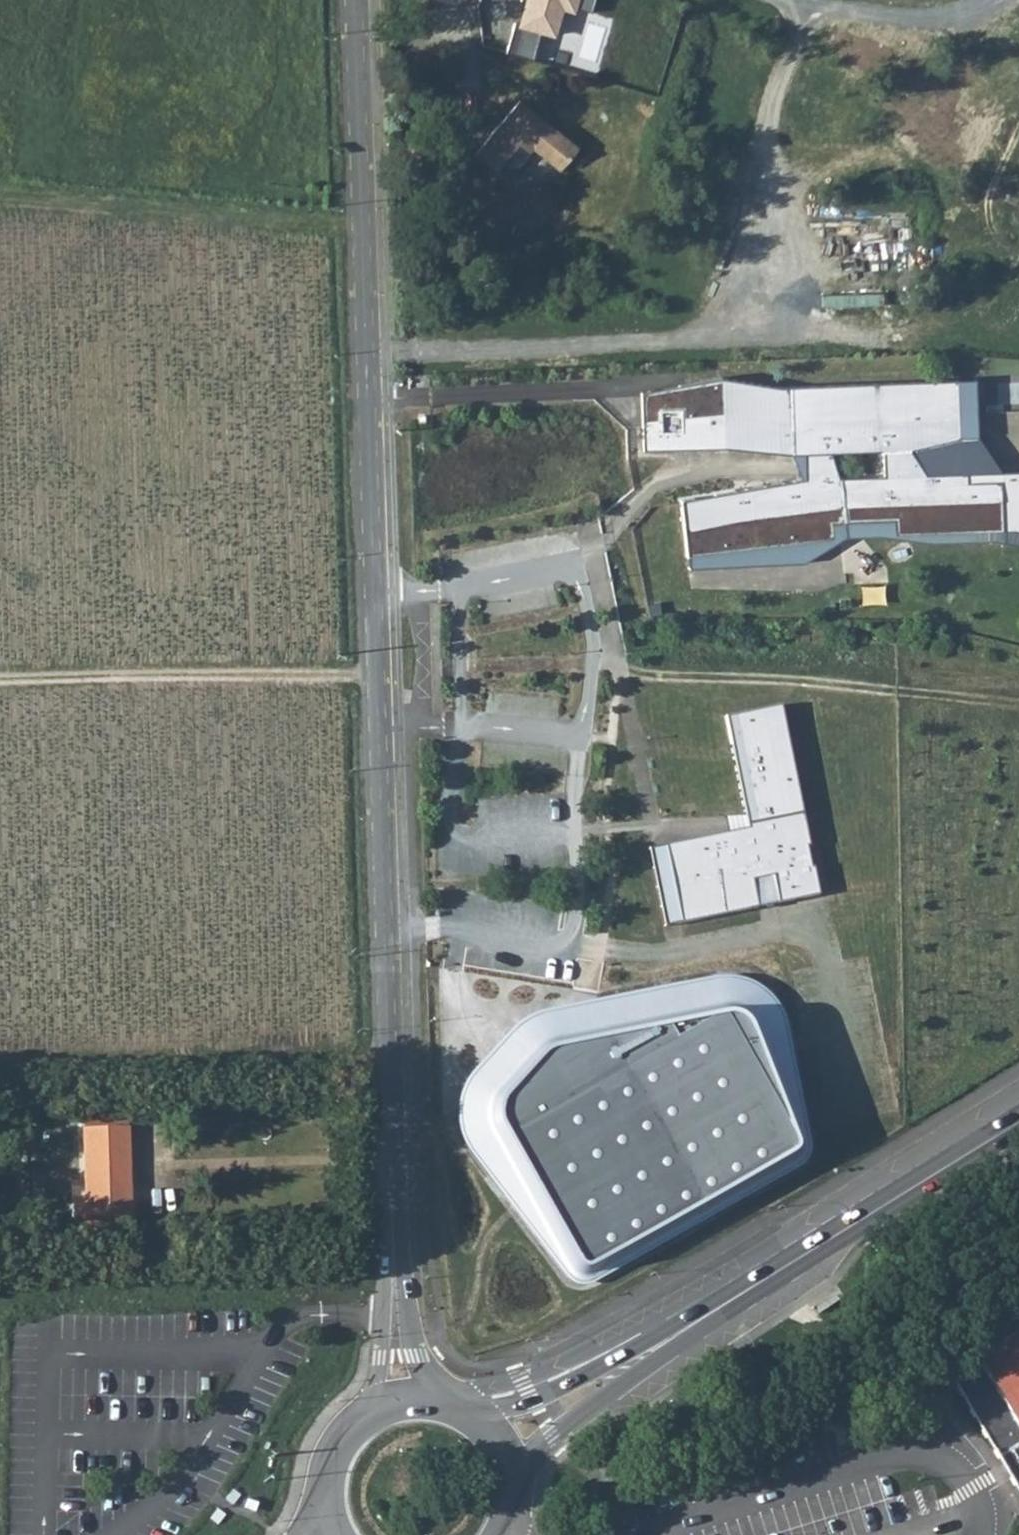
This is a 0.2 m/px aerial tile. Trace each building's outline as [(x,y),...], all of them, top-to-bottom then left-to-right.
[(596,0),(526,0),(519,25),(516,25),(507,56),(534,61),(541,36),(557,40),(565,14),(576,16),(579,8),(592,12),(596,0)] [(526,99),(478,154),(507,179),(530,154),(526,151),(531,146),(546,158),(562,173),(583,150),(559,128),(550,120),(547,122),(538,114),(541,112),(526,99)] [(687,391),(641,392),(644,450),(723,447),(792,455),(803,454),(804,480),(802,481),(681,500),(686,556),(834,540),(832,523),(845,522),(894,520),(895,536),(1002,531),(1000,481),(967,482),(967,473),(1001,473),(978,438),(977,381),(779,387),(720,377),(687,383),(687,391)] [(687,383),(641,392),(687,391),(687,383)] [(803,454),(792,455),(802,481),(804,480),(803,454)] [(967,473),(967,482),(1000,481),(1002,531),(895,536),(894,520),(845,522),(832,523),(834,540),(686,556),(688,568),(804,564),(846,539),(879,537),(931,543),(991,540),(1018,545),(1018,473),(1001,473),(967,473)] [(782,702),(723,715),(747,832),(657,851),(672,925),(822,894),(782,702)] [(464,1109),(464,1125),(468,1138),(573,1273),(581,1280),(596,1281),(818,1158),(792,1018),(785,1003),(774,988),(757,980),(739,973),(728,973),(551,1007),(537,1013),(527,1019),(520,1026),(478,1071),(472,1080),(467,1093),(464,1109)] [(128,1131),(83,1132),(86,1210),(130,1209),(128,1131)] [(952,1368),(1018,1489),(1018,1330),(952,1368)]
